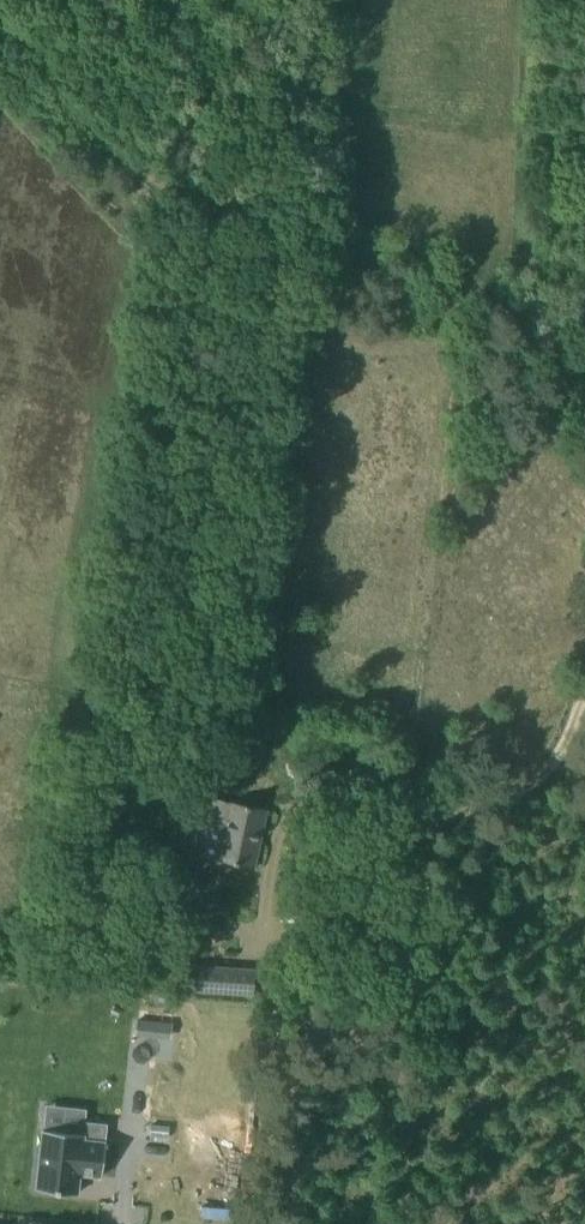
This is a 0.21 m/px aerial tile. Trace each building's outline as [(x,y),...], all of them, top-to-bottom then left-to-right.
[(267,809),(244,804),(230,801),(220,844),(217,844),(214,859),(254,868),(267,809)] [(190,965),(188,990),(253,994),(254,969),(190,965)] [(43,1129),(37,1188),(78,1193),(80,1173),(103,1176),(107,1141),(84,1138),(84,1133),(43,1129)]
